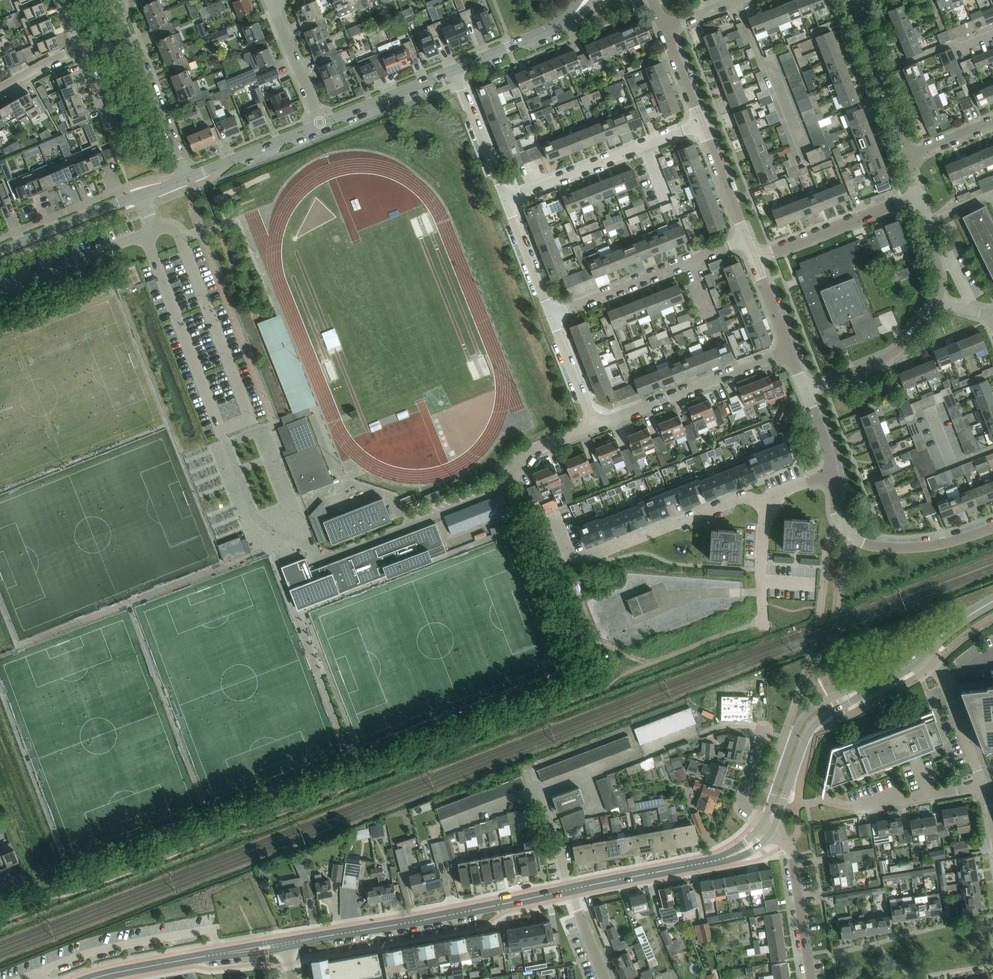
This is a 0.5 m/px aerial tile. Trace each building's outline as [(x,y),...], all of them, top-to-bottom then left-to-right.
[(14,2),(18,12),(24,10),(30,7),(28,2),(32,0),(19,0),(14,2)] [(148,3),(143,6),(141,7),(143,13),(145,12),(147,18),(153,15),(163,11),(159,0),(147,0),(148,3)] [(240,16),(253,11),(249,0),(238,0),(234,2),(240,16)] [(303,20),(305,26),(323,18),(316,0),(296,9),(301,21),(303,20)] [(339,16),(357,9),(354,0),(333,0),(339,16)] [(357,9),(363,6),(361,0),(354,0),(357,9)] [(801,15),(795,0),(784,5),(789,20),(801,15)] [(808,0),(796,0),(795,0),(801,15),(812,11),(808,0)] [(812,11),(824,6),(822,0),(808,0),(812,11)] [(939,7),(941,12),(946,10),(947,11),(953,9),(951,2),(950,3),(949,0),(936,0),(939,7)] [(199,10),(203,19),(225,10),(222,1),(199,10)] [(47,13),(42,2),(30,7),(24,10),(26,16),(21,18),(25,28),(30,26),(37,23),(35,18),(46,13),(46,14),(47,13)] [(789,20),(784,5),(772,9),(778,24),(789,20)] [(888,11),(892,23),(907,16),(903,5),(888,11)] [(939,16),(934,5),(930,7),(935,18),(939,16)] [(492,22),(493,22),(489,13),(488,14),(489,14),(487,15),(484,8),(474,12),(472,7),(466,10),(471,22),(477,20),(482,34),(493,30),(490,23),(492,22)] [(778,24),(772,9),(760,14),(766,29),(778,24)] [(461,17),(451,21),(460,43),(471,39),(465,25),(471,22),(466,10),(459,13),(461,17)] [(163,11),(153,15),(147,18),(150,23),(148,24),(150,30),(152,29),(152,30),(158,27),(160,33),(174,28),(171,22),(168,23),(163,11)] [(987,13),(982,15),(986,25),(992,22),(992,11),(987,13)] [(766,29),(760,14),(749,18),(754,33),(766,29)] [(986,25),(982,15),(971,20),(975,30),(986,25)] [(912,28),(907,16),(892,23),(897,34),(912,28)] [(944,28),(939,16),(935,18),(940,30),(944,28)] [(325,17),(323,18),(305,26),(307,31),(305,32),(310,44),(324,38),(330,35),(327,28),(329,27),(325,17)] [(396,18),(390,21),(392,26),(400,23),(398,17),(396,18)] [(54,30),(49,18),(48,18),(49,19),(37,23),(30,26),(33,33),(28,35),(32,45),(37,43),(43,40),(41,35),(53,30),(54,30)] [(975,30),(971,20),(959,25),(963,34),(975,30)] [(433,23),(438,35),(444,33),(450,47),(460,43),(451,21),(442,25),(440,21),(433,23)] [(651,38),(645,21),(639,23),(639,22),(633,24),(633,26),(640,42),(651,38)] [(242,40),(244,45),(264,37),(258,22),(244,28),(248,37),(242,40)] [(736,24),(740,36),(746,34),(741,22),(736,24)] [(828,22),(818,26),(820,31),(830,27),(828,22)] [(419,42),(423,51),(423,50),(425,49),(428,56),(438,52),(433,38),(438,35),(433,23),(427,26),(429,30),(419,35),(422,41),(420,42),(419,42)] [(963,34),(959,25),(948,30),(952,39),(963,34)] [(640,42),(633,26),(628,28),(627,27),(621,29),(621,31),(628,47),(640,42)] [(820,31),(818,26),(809,29),(811,35),(820,31)] [(918,26),(912,28),(897,34),(902,45),(917,39),(923,37),(918,26)] [(174,28),(160,33),(163,39),(157,41),(155,42),(158,48),(159,47),(162,53),(167,51),(177,47),(173,35),(176,33),(174,28)] [(206,28),(199,31),(201,37),(209,34),(206,28)] [(230,38),(227,30),(211,37),(214,44),(230,38)] [(704,36),(709,48),(724,42),(729,40),(727,35),(722,37),(719,30),(704,36)] [(628,47),(621,31),(616,33),(615,31),(609,34),(610,36),(609,36),(616,52),(628,47)] [(804,31),(795,35),(797,40),(806,37),(804,31)] [(816,37),(821,49),(836,43),(831,31),(816,37)] [(945,42),(941,33),(936,35),(940,44),(945,42)] [(749,42),(746,34),(740,36),(744,45),(749,42)] [(61,47),(56,35),(55,35),(43,40),(37,43),(40,50),(34,52),(36,56),(61,47)] [(797,40),(795,35),(786,38),(788,44),(797,40)] [(616,52),(609,36),(604,38),(603,36),(597,39),(598,41),(597,41),(604,57),(606,63),(612,60),(610,55),(616,52)] [(328,50),(324,38),(310,44),(315,56),(317,55),(319,61),(337,53),(335,47),(328,50)] [(773,46),(773,47),(775,52),(784,49),(782,43),(778,38),(771,40),(773,46)] [(410,39),(393,46),(402,67),(413,62),(412,60),(418,58),(410,39)] [(922,51),(917,39),(902,45),(907,58),(922,51)] [(604,57),(597,41),(592,43),(591,41),(585,44),(586,45),(585,46),(588,51),(582,54),(587,68),(593,65),(592,62),(604,57)] [(728,54),(724,42),(709,48),(713,60),(728,54)] [(840,55),(836,43),(821,49),(825,60),(840,55)] [(389,72),(402,67),(393,46),(375,53),(376,54),(383,72),(388,70),(389,72)] [(177,47),(167,51),(162,53),(164,59),(162,59),(164,65),(166,65),(172,63),(175,68),(188,63),(185,57),(182,58),(177,47)] [(775,52),(773,47),(764,50),(767,56),(775,52)] [(793,49),(796,58),(802,55),(799,47),(793,49)] [(274,61),(268,48),(258,52),(257,49),(245,54),(245,58),(247,62),(250,65),(252,64),(253,68),(254,69),(274,61)] [(746,50),(749,59),(755,57),(752,48),(746,50)] [(945,65),(947,64),(956,60),(951,48),(940,53),(945,65)] [(21,64),(16,51),(15,49),(10,52),(15,66),(21,64)] [(22,49),(16,51),(21,64),(27,61),(22,49)] [(983,53),(988,64),(992,61),(992,49),(983,53)] [(587,68),(582,54),(577,56),(574,50),(569,52),(568,51),(562,53),(563,55),(569,71),(568,72),(571,77),(576,75),(574,69),(580,67),(582,70),(587,68)] [(778,56),(781,64),(793,59),(790,51),(778,56)] [(344,70),(337,53),(319,61),(321,66),(319,66),(324,79),(342,72),(342,71),(344,70)] [(972,58),(976,67),(980,65),(981,66),(988,64),(983,53),(972,58)] [(359,64),(365,79),(366,81),(378,76),(378,74),(383,72),(376,54),(358,61),(359,64)] [(646,60),(645,61),(647,65),(660,60),(658,54),(645,59),(646,60)] [(733,65),(728,54),(713,60),(718,71),(733,65)] [(569,71),(563,55),(557,57),(557,55),(550,58),(551,60),(557,76),(568,72),(569,71)] [(806,65),(802,55),(796,58),(800,67),(806,65)] [(845,66),(840,55),(825,60),(830,72),(845,66)] [(201,57),(195,59),(197,65),(204,63),(201,57)] [(759,66),(755,57),(749,59),(753,68),(759,66)] [(976,67),(972,58),(960,63),(964,72),(976,67)] [(796,65),(793,59),(781,64),(784,70),(796,65)] [(557,76),(551,60),(545,62),(545,60),(539,63),(539,65),(548,86),(554,84),(552,79),(557,76)] [(956,60),(947,64),(945,65),(947,71),(950,70),(952,75),(956,73),(960,72),(956,60)] [(636,69),(647,65),(645,61),(634,65),(636,69)] [(903,68),(907,80),(922,74),(917,62),(903,68)] [(188,63),(175,68),(177,74),(171,76),(171,77),(169,78),(172,83),(174,83),(176,88),(192,82),(187,70),(190,69),(188,63)] [(646,68),(651,81),(666,75),(661,63),(646,68)] [(359,82),(365,79),(359,64),(353,67),(359,82)] [(548,86),(539,65),(534,67),(533,65),(527,68),(528,69),(527,70),(534,86),(537,93),(549,88),(548,86)] [(722,83),(737,77),(733,65),(718,71),(722,83)] [(798,72),(796,65),(784,70),(786,77),(798,72)] [(849,77),(845,66),(830,72),(834,83),(849,77)] [(258,76),(254,69),(253,68),(241,73),(245,81),(258,76)] [(256,77),(259,85),(258,85),(259,87),(262,94),(267,92),(270,86),(277,83),(274,76),(280,74),(277,68),(256,77)] [(534,86),(527,70),(522,72),(521,70),(515,72),(516,74),(515,75),(522,91),(534,86)] [(620,76),(624,74),(622,70),(611,74),(614,81),(621,79),(620,76)] [(802,72),(805,81),(811,79),(808,70),(802,72)] [(755,73),(758,82),(764,80),(761,71),(755,73)] [(53,80),(57,90),(75,83),(73,78),(74,78),(72,72),(53,80)] [(349,88),(342,72),(324,79),(329,90),(330,90),(332,95),(349,88)] [(511,89),(517,87),(511,72),(505,75),(509,85),(501,88),(503,92),(511,89)] [(789,82),(801,78),(798,72),(786,77),(789,82)] [(965,83),(960,72),(956,73),(961,85),(965,83)] [(922,74),(907,80),(912,91),(927,85),(935,82),(933,77),(925,80),(922,74)] [(670,86),(666,75),(651,81),(655,92),(670,86)] [(627,79),(631,88),(636,86),(633,77),(627,79)] [(727,94),(742,88),(737,77),(722,83),(727,94)] [(854,89),(849,77),(834,83),(827,86),(829,91),(836,88),(839,95),(854,89)] [(803,84),(801,78),(789,82),(791,89),(803,84)] [(815,88),(811,79),(805,81),(809,90),(815,88)] [(197,80),(192,82),(176,88),(178,94),(176,95),(179,101),(181,100),(187,98),(189,104),(204,98),(209,95),(207,89),(202,92),(197,80)] [(624,80),(613,85),(615,91),(618,98),(622,96),(619,89),(627,86),(624,80)] [(770,95),(764,80),(758,82),(762,90),(757,92),(759,99),(770,95)] [(76,82),(75,83),(57,90),(61,89),(65,99),(79,93),(77,88),(78,88),(76,82)] [(477,88),(482,100),(497,94),(492,82),(477,88)] [(970,95),(965,83),(961,85),(966,96),(970,95)] [(36,88),(42,98),(48,95),(42,84),(36,88)] [(793,95),(805,90),(803,84),(791,89),(793,95)] [(984,88),(991,103),(992,102),(992,84),(984,88)] [(618,98),(615,91),(613,85),(604,89),(606,94),(611,92),(614,100),(618,98)] [(932,97),(927,85),(912,91),(917,103),(932,97)] [(640,95),(636,86),(631,88),(634,97),(640,95)] [(675,98),(670,86),(655,92),(650,94),(654,106),(660,104),(675,98)] [(252,90),(257,103),(264,100),(262,94),(259,87),(252,90)] [(520,96),(517,87),(511,89),(514,98),(520,96)] [(746,100),(742,88),(727,94),(731,106),(746,100)] [(991,103),(984,88),(972,93),(979,108),(991,103)] [(571,89),(564,92),(567,100),(574,97),(571,89)] [(858,101),(854,89),(839,95),(843,107),(858,101)] [(796,102),(808,97),(807,94),(805,90),(793,95),(796,102)] [(286,91),(278,94),(271,97),(279,117),(294,111),(286,91)] [(590,94),(592,100),(601,96),(599,91),(590,94)] [(23,96),(19,98),(28,115),(30,118),(46,110),(37,96),(32,99),(28,92),(23,94),(23,96)] [(63,111),(65,110),(83,103),(81,98),(82,98),(80,92),(79,93),(65,99),(59,101),(63,111)] [(567,100),(564,92),(556,95),(559,103),(567,100)] [(810,103),(812,106),(817,104),(812,92),(807,94),(808,97),(810,103)] [(213,94),(209,95),(204,98),(213,118),(217,116),(211,102),(215,100),(213,94)] [(501,106),(497,94),(482,100),(486,112),(501,106)] [(592,100),(590,94),(581,98),(583,103),(592,100)] [(932,97),(917,103),(921,114),(936,108),(937,109),(943,106),(938,94),(932,97)] [(975,106),(970,95),(966,96),(958,99),(963,111),(975,106)] [(28,115),(19,98),(18,97),(13,100),(14,101),(10,103),(9,103),(19,120),(28,115)] [(529,97),(523,100),(526,106),(532,103),(529,97)] [(798,107),(810,103),(808,97),(796,102),(798,107)] [(542,106),(540,101),(539,98),(532,101),(534,104),(528,106),(530,111),(542,106)] [(679,109),(675,98),(660,104),(664,115),(679,109)] [(204,100),(197,103),(204,120),(211,117),(204,100)] [(576,100),(566,103),(569,109),(578,105),(576,100)] [(637,102),(640,111),(646,109),(642,100),(637,102)] [(516,103),(520,112),(526,110),(522,101),(516,103)] [(19,120),(9,103),(10,103),(9,102),(4,105),(5,106),(0,109),(9,125),(10,125),(8,122),(17,117),(19,120)] [(84,102),(83,103),(65,110),(72,126),(90,119),(85,108),(86,108),(84,102)] [(771,113),(776,111),(773,102),(767,104),(771,113)] [(257,103),(245,108),(247,114),(246,114),(252,128),(266,122),(260,108),(257,103)] [(569,109),(566,103),(558,107),(560,112),(569,109)] [(636,109),(633,103),(621,108),(624,114),(630,129),(642,124),(636,109)] [(813,109),(812,106),(810,103),(798,107),(801,114),(813,109)] [(823,119),(817,104),(812,106),(813,109),(816,115),(818,121),(823,119)] [(506,117),(501,106),(486,112),(491,123),(506,117)] [(551,106),(542,110),(545,115),(553,112),(551,106)] [(0,109),(0,108),(0,131),(9,125),(0,109)] [(734,114),(739,125),(754,120),(749,108),(734,114)] [(846,114),(850,126),(866,120),(861,108),(846,114)] [(939,115),(937,109),(936,108),(921,114),(926,126),(933,124),(934,127),(949,121),(946,113),(939,115)] [(650,121),(646,109),(640,111),(644,123),(650,121)] [(816,115),(813,109),(801,114),(803,120),(816,115)] [(529,119),(526,110),(520,112),(523,121),(529,119)] [(545,115),(542,110),(531,114),(533,120),(545,115)] [(780,120),(776,111),(771,113),(766,115),(769,124),(780,120)] [(554,122),(551,114),(544,116),(547,125),(554,122)] [(630,129),(624,114),(612,118),(618,133),(630,129)] [(818,121),(816,115),(803,120),(806,126),(818,122),(818,121)] [(240,131),(234,117),(221,122),(227,137),(240,131)] [(510,129),(506,117),(491,123),(495,135),(510,129)] [(612,118),(601,123),(607,138),(618,133),(612,118)] [(758,131),(754,120),(739,125),(743,137),(758,131)] [(870,131),(866,120),(850,126),(855,137),(870,131)] [(820,127),(818,122),(806,126),(808,133),(820,128),(820,127)] [(92,146),(82,150),(90,170),(102,166),(100,160),(105,158),(105,159),(106,159),(91,123),(84,126),(92,146)] [(607,138),(601,123),(589,127),(595,142),(607,138)] [(525,126),(529,135),(535,133),(531,124),(525,126)] [(776,126),(780,136),(785,134),(781,124),(776,126)] [(823,133),(824,136),(829,134),(826,125),(820,127),(820,128),(823,133)] [(210,127),(199,132),(205,147),(216,142),(210,127)] [(595,142),(589,127),(578,132),(583,147),(595,142)] [(823,133),(820,128),(808,133),(810,138),(823,133)] [(515,141),(510,129),(495,135),(500,146),(515,141)] [(763,143),(758,131),(743,137),(748,149),(763,143)] [(875,143),(870,131),(855,137),(860,149),(875,143)] [(205,147),(199,132),(187,136),(193,151),(205,147)] [(583,147),(578,132),(566,136),(572,151),(583,147)] [(835,132),(829,134),(824,136),(825,139),(827,146),(833,143),(831,139),(837,137),(835,132)] [(22,133),(14,136),(18,144),(25,140),(22,133)] [(538,142),(535,133),(529,135),(532,144),(538,142)] [(812,144),(825,139),(824,136),(823,133),(810,138),(812,144)] [(788,143),(785,134),(780,136),(783,145),(788,143)] [(572,151),(566,136),(554,141),(560,156),(572,151)] [(56,137),(44,142),(47,149),(59,144),(56,137)] [(828,148),(827,146),(825,139),(812,144),(815,150),(820,147),(821,151),(828,148)] [(519,152),(515,141),(500,146),(504,158),(514,154),(519,152)] [(560,156),(554,141),(543,146),(546,155),(549,160),(560,156)] [(546,155),(543,146),(542,143),(536,146),(541,157),(546,155)] [(767,154),(763,143),(748,149),(752,160),(767,154)] [(879,155),(875,143),(860,149),(864,160),(879,155)] [(678,150),(683,162),(698,156),(693,144),(678,150)] [(541,157),(536,146),(531,148),(535,159),(541,157)] [(786,153),(788,159),(794,157),(790,146),(777,151),(779,155),(786,153)] [(832,149),(836,158),(842,155),(838,146),(832,149)] [(825,160),(821,151),(820,147),(815,150),(806,153),(810,165),(825,160)] [(990,147),(979,151),(985,166),(992,163),(992,153),(990,147)] [(535,159),(531,148),(525,150),(530,161),(535,159)] [(832,157),(828,148),(821,151),(825,160),(832,157)] [(90,170),(82,150),(65,157),(71,172),(76,170),(78,175),(90,170)] [(530,161),(525,150),(520,152),(524,163),(530,161)] [(985,166),(979,151),(967,156),(974,171),(985,166)] [(524,163),(520,152),(519,152),(514,154),(518,166),(524,163)] [(772,166),(767,154),(752,160),(757,171),(772,166)] [(845,164),(842,155),(836,158),(839,167),(845,164)] [(884,166),(879,155),(864,160),(869,172),(884,166)] [(658,158),(663,170),(668,167),(664,156),(658,158)] [(702,167),(698,156),(683,162),(687,173),(702,167)] [(974,171),(967,156),(956,161),(962,176),(974,171)] [(65,174),(71,172),(65,157),(47,164),(56,185),(67,180),(65,174)] [(799,169),(794,157),(788,159),(791,166),(786,168),(788,174),(797,170),(799,169)] [(832,166),(830,161),(821,164),(823,170),(832,166)] [(962,176),(956,161),(944,166),(950,181),(962,176)] [(56,185),(47,164),(30,171),(36,186),(42,184),(44,189),(56,185)] [(823,170),(821,164),(812,168),(814,173),(823,170)] [(674,165),(668,167),(663,170),(664,172),(667,181),(673,179),(679,176),(674,165)] [(776,178),(772,166),(757,171),(761,183),(776,178)] [(888,178),(884,166),(869,172),(873,184),(888,178)] [(707,179),(702,167),(687,173),(692,185),(707,179)] [(805,167),(799,169),(797,170),(799,176),(807,172),(805,167)] [(633,169),(621,174),(627,189),(638,184),(633,169)] [(797,170),(788,174),(787,174),(790,179),(799,176),(797,170)] [(841,172),(845,181),(851,178),(847,170),(841,172)] [(31,189),(36,186),(30,171),(12,178),(21,199),(33,194),(31,189)] [(627,189),(621,174),(609,179),(615,193),(627,189)] [(857,194),(852,182),(861,178),(860,174),(851,178),(845,181),(851,196),(857,194)] [(989,176),(978,181),(981,188),(982,193),(992,188),(992,186),(989,176)] [(784,178),(775,182),(777,187),(786,184),(784,178)] [(615,193),(609,179),(597,183),(603,198),(615,193)] [(675,185),(673,179),(667,181),(672,193),(681,189),(679,184),(675,185)] [(711,191),(707,179),(692,185),(696,197),(711,191)] [(0,183),(0,201),(9,197),(3,182),(0,183)] [(777,187),(775,182),(763,186),(765,192),(777,187)] [(603,198),(597,183),(586,187),(592,203),(603,198)] [(842,184),(830,188),(836,203),(848,199),(842,184)] [(592,203),(586,187),(575,192),(580,207),(592,203)] [(836,203),(830,188),(819,193),(825,208),(836,203)] [(971,197),(982,193),(981,188),(969,193),(971,197)] [(716,202),(711,191),(696,197),(701,208),(716,202)] [(971,197),(969,193),(969,191),(957,196),(959,202),(971,197)] [(580,207),(575,192),(563,196),(572,220),(577,219),(573,210),(580,207)] [(825,208),(819,193),(807,197),(813,212),(825,208)] [(670,197),(673,205),(679,203),(676,194),(670,197)] [(813,212),(807,197),(796,202),(801,217),(813,212)] [(558,210),(564,208),(560,199),(546,204),(545,202),(524,210),(529,221),(544,216),(558,210)] [(720,214),(716,202),(701,208),(705,220),(720,214)] [(801,217),(796,202),(784,206),(790,221),(801,217)] [(643,203),(634,207),(636,212),(645,209),(643,203)] [(669,203),(660,207),(662,212),(671,209),(669,203)] [(683,213),(679,203),(673,205),(677,215),(683,213)] [(790,221),(784,206),(772,211),(778,226),(790,221)] [(962,217),(992,280),(992,223),(984,206),(962,217)] [(636,212),(634,207),(625,210),(627,216),(636,212)] [(662,212),(660,207),(651,210),(654,216),(662,212)] [(564,208),(558,210),(562,219),(567,217),(564,208)] [(613,224),(611,218),(609,213),(605,215),(607,219),(603,221),(605,227),(613,224)] [(610,213),(609,213),(611,218),(613,224),(623,220),(621,214),(611,218),(610,213)] [(646,213),(637,216),(639,221),(648,218),(646,213)] [(725,226),(720,214),(705,220),(710,231),(725,226)] [(548,227),(544,216),(529,221),(534,233),(548,227)] [(639,221),(637,216),(628,220),(630,225),(639,221)] [(682,219),(685,227),(691,225),(687,216),(682,219)] [(625,225),(623,220),(613,224),(615,229),(625,225)] [(874,230),(876,236),(881,248),(891,244),(895,254),(908,249),(897,221),(874,230)] [(564,224),(568,233),(573,231),(570,222),(564,224)] [(596,222),(587,225),(589,231),(598,227),(596,222)] [(615,229),(613,224),(605,227),(607,232),(615,229)] [(589,231),(587,225),(579,228),(581,234),(589,231)] [(695,237),(691,225),(685,227),(690,239),(695,237)] [(681,226),(669,230),(675,245),(687,241),(681,226)] [(553,239),(548,227),(534,233),(538,244),(553,239)] [(664,250),(658,235),(656,230),(644,235),(646,239),(652,254),(664,250)] [(675,245),(669,230),(658,235),(664,250),(675,245)] [(577,240),(573,231),(568,233),(571,242),(577,240)] [(599,231),(591,234),(593,240),(602,236),(599,231)] [(593,240),(591,234),(582,237),(584,243),(593,240)] [(829,349),(832,357),(840,354),(839,351),(880,335),(876,327),(882,325),(882,324),(880,324),(878,317),(879,316),(879,315),(873,318),(850,260),(881,248),(876,236),(867,239),(868,242),(861,245),(858,240),(799,263),(801,269),(795,271),(826,350),(829,349)] [(557,250),(553,239),(538,244),(543,256),(557,250)] [(652,254),(646,239),(634,244),(640,259),(652,254)] [(640,259),(634,244),(623,249),(628,264),(640,259)] [(573,247),(576,257),(581,255),(582,254),(579,245),(573,247)] [(628,264),(623,249),(611,253),(617,268),(628,264)] [(562,262),(557,250),(543,256),(547,268),(562,262)] [(617,268),(611,253),(600,257),(606,272),(617,268)] [(586,263),(582,254),(581,255),(576,257),(580,265),(581,265),(583,270),(584,269),(588,268),(587,263),(586,263)] [(606,272),(600,257),(587,263),(588,268),(590,267),(593,277),(606,272)] [(567,274),(562,262),(547,268),(552,279),(567,274)] [(724,268),(728,280),(744,274),(739,262),(724,268)] [(593,277),(590,267),(588,268),(584,269),(588,279),(593,277)] [(889,274),(892,282),(910,275),(907,267),(889,274)] [(588,279),(584,269),(583,270),(579,271),(582,281),(588,279)] [(582,281),(579,271),(573,273),(577,284),(582,281)] [(704,275),(708,287),(717,284),(712,272),(704,275)] [(577,284),(573,273),(567,276),(571,286),(577,284)] [(748,285),(744,274),(728,280),(733,291),(748,285)] [(571,286),(567,276),(562,278),(566,288),(571,286)] [(678,285),(666,289),(672,304),(684,300),(678,285)] [(752,297),(748,285),(733,291),(737,303),(752,297)] [(709,290),(713,299),(719,297),(718,296),(721,294),(719,289),(716,290),(715,288),(709,290)] [(672,304),(666,289),(654,294),(660,309),(672,304)] [(660,309),(654,294),(643,298),(649,313),(660,309)] [(722,306),(719,297),(713,299),(716,308),(722,306)] [(757,308),(752,297),(737,303),(742,314),(757,308)] [(649,313),(643,298),(631,303),(637,318),(649,313)] [(637,318),(631,303),(620,307),(626,322),(637,318)] [(896,305),(879,311),(886,329),(902,324),(896,305)] [(723,316),(724,316),(731,313),(728,306),(717,310),(720,316),(717,317),(717,318),(719,323),(725,321),(723,316)] [(626,322),(620,307),(608,312),(614,327),(626,322)] [(762,320),(757,308),(742,314),(746,326),(762,320)] [(292,412),(308,406),(315,403),(280,316),(257,325),(292,412)] [(600,318),(604,327),(609,325),(606,316),(600,318)] [(722,330),(721,329),(719,323),(717,318),(705,323),(708,329),(714,326),(716,332),(722,330)] [(690,325),(688,319),(679,323),(681,328),(690,325)] [(766,332),(762,320),(746,326),(751,337),(766,332)] [(575,339),(590,333),(585,321),(570,327),(575,339)] [(654,331),(662,328),(659,321),(651,324),(654,331)] [(728,330),(725,321),(719,323),(721,329),(722,330),(722,332),(728,330)] [(681,328),(679,323),(670,326),(672,332),(681,328)] [(708,329),(705,323),(697,326),(699,332),(708,329)] [(613,334),(609,325),(604,327),(607,336),(613,334)] [(691,328),(682,332),(684,337),(694,334),(691,328)] [(332,332),(336,347),(346,344),(343,329),(332,332)] [(666,330),(656,333),(658,339),(668,335),(666,330)] [(684,337),(682,332),(674,335),(676,341),(684,337)] [(771,343),(766,332),(751,337),(756,349),(771,343)] [(980,332),(968,337),(974,352),(986,347),(980,332)] [(594,344),(590,333),(575,339),(579,350),(594,344)] [(658,339),(656,333),(647,337),(649,343),(658,339)] [(727,336),(731,345),(737,343),(733,334),(727,336)] [(670,340),(668,335),(658,339),(660,344),(670,340)] [(642,337),(633,341),(635,346),(644,343),(642,337)] [(974,352),(968,337),(957,341),(963,356),(974,352)] [(609,341),(613,350),(618,348),(615,339),(609,341)] [(660,344),(658,339),(649,343),(652,348),(660,344)] [(635,346),(633,341),(624,344),(626,350),(635,346)] [(963,356),(957,341),(945,346),(951,361),(963,356)] [(727,343),(715,348),(721,363),(733,358),(727,343)] [(741,354),(737,343),(731,345),(735,356),(741,354)] [(599,356),(594,344),(579,350),(584,362),(599,356)] [(645,346),(636,350),(638,355),(648,352),(645,346)] [(951,361),(945,346),(933,351),(939,366),(951,361)] [(621,357),(618,348),(613,350),(616,359),(621,357)] [(721,363),(715,348),(704,352),(709,367),(721,363)] [(638,355),(636,350),(627,353),(629,359),(638,355)] [(709,367),(704,352),(692,357),(698,372),(709,367)] [(603,367),(599,356),(584,362),(588,373),(603,367)] [(698,372),(692,357),(680,361),(686,376),(698,372)] [(933,359),(921,364),(927,379),(939,374),(933,359)] [(686,376),(680,361),(669,366),(675,381),(686,376)] [(618,364),(622,374),(627,371),(623,362),(618,364)] [(927,379),(921,364),(910,369),(916,384),(927,379)] [(675,381),(669,366),(657,370),(663,385),(675,381)] [(982,372),(984,377),(992,373),(992,366),(982,371),(982,372)] [(608,379),(603,367),(588,373),(593,385),(608,379)] [(916,384),(910,369),(898,373),(904,388),(916,384)] [(663,385),(657,370),(646,375),(652,390),(663,385)] [(630,380),(627,371),(622,374),(625,382),(630,380)] [(973,381),(984,377),(982,372),(971,377),(973,381)] [(652,390),(646,375),(634,379),(635,382),(639,392),(640,395),(652,390)] [(771,383),(769,375),(758,380),(766,399),(767,402),(786,394),(780,379),(771,383)] [(961,386),(973,381),(971,377),(959,382),(961,386)] [(612,391),(608,379),(593,385),(597,397),(607,393),(612,391)] [(986,379),(965,387),(968,393),(973,391),(976,397),(991,391),(986,379)] [(766,399),(758,380),(748,383),(756,403),(758,407),(763,406),(761,401),(766,399)] [(639,392),(635,382),(629,384),(633,394),(639,392)] [(735,396),(740,409),(756,403),(748,383),(738,388),(740,393),(735,396)] [(633,394),(629,384),(624,386),(628,396),(633,394)] [(628,396),(624,386),(618,388),(622,399),(628,396)] [(622,399),(618,388),(613,391),(617,401),(622,399)] [(943,397),(947,395),(945,388),(940,390),(940,392),(933,394),(937,404),(944,401),(943,397)] [(613,391),(612,391),(607,393),(611,403),(617,401),(613,391)] [(937,404),(933,394),(932,391),(921,396),(922,399),(925,408),(937,404)] [(991,391),(976,397),(980,409),(992,404),(992,397),(991,391)] [(956,405),(952,393),(947,395),(943,397),(944,401),(947,408),(956,405)] [(740,409),(735,396),(729,398),(734,411),(740,409)] [(708,399),(698,403),(706,423),(708,428),(718,424),(718,425),(724,423),(719,411),(714,413),(708,399)] [(913,413),(910,404),(908,399),(902,401),(906,411),(902,412),(904,417),(913,413)] [(925,408),(922,399),(910,404),(913,413),(925,408)] [(706,423),(698,403),(688,407),(694,425),(689,427),(694,439),(700,436),(696,426),(706,423)] [(980,409),(985,420),(992,417),(992,404),(980,409)] [(961,416),(956,405),(947,408),(952,420),(961,416)] [(284,425),(306,416),(313,413),(312,414),(308,406),(292,412),(281,417),(284,425)] [(781,406),(775,418),(782,421),(788,409),(781,406)] [(348,412),(350,419),(357,416),(355,410),(348,412)] [(860,416),(864,428),(880,422),(875,410),(860,416)] [(902,413),(892,417),(895,423),(904,419),(902,413)] [(918,425),(913,413),(904,417),(909,428),(918,425)] [(679,415),(668,419),(676,439),(686,435),(688,441),(690,445),(693,448),(697,447),(694,439),(689,427),(684,429),(683,426),(679,415)] [(306,416),(284,425),(278,427),(288,455),(285,456),(300,495),(301,494),(332,482),(306,416)] [(966,428),(961,416),(952,420),(956,431),(966,428)] [(377,426),(387,424),(386,417),(375,419),(377,426)] [(985,420),(989,432),(992,430),(992,417),(985,420)] [(676,439),(668,419),(658,423),(663,437),(658,439),(663,451),(668,449),(666,443),(676,439)] [(884,434),(880,422),(864,428),(869,440),(884,434)] [(922,436),(918,425),(909,428),(913,440),(922,436)] [(970,426),(966,428),(956,431),(961,443),(975,437),(970,426)] [(647,428),(637,432),(644,451),(654,447),(657,453),(663,451),(658,439),(653,441),(647,428)] [(644,451),(637,432),(627,436),(632,449),(627,451),(631,463),(637,461),(637,460),(646,456),(644,451)] [(889,446),(884,434),(869,440),(873,451),(889,446)] [(900,448),(913,445),(910,436),(897,440),(900,448)] [(927,448),(922,436),(913,440),(916,448),(918,451),(927,448)] [(784,437),(774,441),(783,464),(793,460),(784,437)] [(979,450),(975,437),(961,443),(966,455),(979,450)] [(616,440),(606,444),(613,463),(623,459),(625,466),(631,463),(627,451),(621,453),(616,440)] [(774,441),(765,445),(773,467),(783,464),(774,441)] [(613,463),(606,444),(595,448),(601,462),(595,464),(600,476),(606,473),(606,472),(607,472),(608,471),(609,469),(609,468),(608,465),(613,463)] [(765,445),(755,449),(764,471),(773,467),(765,445)] [(893,457),(889,446),(873,451),(878,463),(893,457)] [(931,459),(927,448),(918,451),(916,448),(908,451),(914,466),(931,459)] [(755,449),(745,453),(747,457),(754,475),(755,475),(764,471),(755,449)] [(585,452),(574,456),(582,476),(592,472),(594,478),(600,476),(595,464),(590,466),(585,452)] [(582,476),(574,456),(564,460),(569,474),(564,476),(569,488),(575,486),(572,480),(582,476)] [(986,460),(985,456),(973,460),(976,469),(988,465),(986,460)] [(747,457),(737,461),(746,483),(756,479),(755,475),(754,475),(747,457)] [(898,469),(893,457),(878,463),(883,475),(898,469)] [(936,471),(931,459),(914,466),(918,478),(922,477),(927,475),(936,471)] [(971,472),(976,469),(973,460),(961,465),(965,474),(966,474),(969,483),(972,481),(971,477),(973,476),(971,472)] [(737,461),(727,465),(736,487),(746,483),(737,461)] [(569,488),(564,476),(559,478),(553,465),(543,469),(553,495),(564,491),(564,490),(569,488)] [(727,465),(717,469),(718,471),(726,491),(736,487),(727,465)] [(965,474),(961,465),(950,469),(953,478),(965,474)] [(551,488),(543,469),(533,473),(538,486),(527,490),(532,503),(543,498),(541,492),(551,488)] [(953,478),(950,469),(938,474),(942,483),(943,487),(950,484),(949,480),(953,478)] [(708,475),(716,495),(726,491),(718,471),(708,475)] [(698,476),(697,477),(702,491),(705,499),(716,495),(708,475),(708,473),(698,476)] [(942,483),(938,474),(927,478),(932,491),(943,487),(942,483)] [(697,475),(681,481),(683,485),(684,485),(691,505),(700,501),(696,493),(702,491),(697,477),(698,476),(697,475)] [(874,481),(879,493),(894,487),(890,475),(874,481)] [(927,488),(922,477),(918,478),(923,490),(927,488)] [(983,484),(989,500),(992,498),(992,480),(983,484)] [(989,500),(983,484),(971,489),(977,504),(989,500)] [(670,490),(668,491),(673,502),(674,502),(680,500),(683,508),(691,505),(684,485),(683,485),(670,490)] [(426,501),(448,492),(446,487),(424,496),(426,501)] [(665,487),(651,493),(661,517),(669,513),(666,505),(671,503),(673,502),(668,491),(667,492),(665,487)] [(899,499),(894,487),(879,493),(883,505),(899,499)] [(932,500),(927,488),(923,490),(927,501),(922,504),(926,502),(932,500)] [(977,504),(971,489),(960,493),(965,509),(977,504)] [(645,500),(639,503),(643,514),(649,512),(652,520),(661,517),(651,493),(643,496),(645,500)] [(965,509),(960,493),(948,498),(954,513),(965,509)] [(413,494),(400,499),(402,505),(416,499),(413,494)] [(502,494),(444,516),(450,531),(452,535),(509,513),(507,507),(502,494)] [(550,499),(552,507),(564,504),(562,496),(550,499)] [(330,539),(332,544),(392,520),(382,497),(330,518),(323,500),(309,515),(308,516),(319,544),(330,539)] [(954,513),(948,498),(936,503),(942,518),(954,513)] [(903,511),(899,499),(883,505),(888,516),(903,511)] [(936,511),(932,500),(926,502),(922,504),(920,504),(925,516),(931,514),(936,511)] [(629,506),(628,506),(636,526),(647,522),(643,514),(639,503),(639,502),(632,505),(629,506)] [(628,504),(617,508),(618,510),(626,530),(636,526),(628,506),(629,506),(628,504)] [(609,514),(608,514),(616,534),(626,530),(618,510),(609,514)] [(908,523),(903,511),(888,516),(893,528),(908,523)] [(598,516),(597,516),(605,536),(605,537),(606,538),(616,534),(608,514),(609,514),(608,512),(598,516)] [(597,514),(587,518),(595,540),(605,537),(605,536),(597,516),(598,516),(597,514)] [(587,518),(576,522),(585,545),(595,540),(587,518)] [(790,519),(790,525),(784,524),(782,548),(795,549),(795,547),(799,547),(799,549),(812,550),(814,526),(808,526),(808,520),(790,519)] [(435,523),(418,529),(429,559),(447,552),(440,535),(435,523)] [(305,557),(281,567),(282,570),(298,610),(314,603),(313,601),(338,591),(339,594),(429,559),(418,529),(310,570),(305,557)] [(717,529),(717,536),(711,535),(709,559),(722,560),(722,558),(726,558),(726,560),(739,561),(741,537),(734,537),(735,531),(717,529)] [(240,536),(218,544),(224,561),(246,553),(241,540),(240,536)] [(251,551),(246,538),(241,540),(246,553),(251,551)] [(571,576),(582,578),(583,571),(572,569),(571,576)] [(639,582),(630,585),(632,591),(641,588),(639,582)] [(659,606),(652,589),(627,599),(633,616),(659,606)] [(577,621),(582,619),(578,609),(573,611),(577,621)] [(992,615),(992,613),(991,609),(977,616),(980,621),(992,615)] [(987,688),(986,688),(986,690),(960,693),(963,698),(962,698),(970,718),(973,717),(974,723),(972,723),(982,750),(992,748),(992,687),(987,688)] [(747,721),(748,697),(722,697),(722,696),(721,721),(747,721)] [(696,723),(690,707),(684,709),(690,725),(696,723)] [(690,725),(684,709),(679,712),(685,727),(690,725)] [(685,727),(679,712),(673,714),(679,729),(685,727)] [(679,729),(673,714),(668,716),(673,731),(679,729)] [(673,731),(668,716),(662,718),(668,733),(673,731)] [(668,733),(662,718),(656,720),(662,735),(668,733)] [(918,752),(943,743),(934,718),(844,752),(836,755),(830,785),(868,771),(911,755),(912,758),(919,755),(918,752)] [(662,735),(656,720),(651,722),(657,737),(662,735)] [(657,737),(651,722),(645,724),(651,740),(657,737)] [(651,740),(645,724),(640,726),(646,742),(651,740)] [(646,742),(640,726),(634,728),(640,744),(646,742)] [(729,733),(720,735),(718,735),(719,741),(728,739),(727,746),(743,749),(746,736),(729,733)] [(628,735),(621,738),(626,749),(632,747),(628,736),(628,735)] [(626,749),(621,738),(616,740),(620,751),(626,749)] [(620,751),(616,740),(610,742),(615,753),(620,751)] [(615,753),(610,742),(605,744),(609,755),(615,753)] [(705,753),(705,754),(713,755),(714,743),(702,742),(702,746),(697,746),(697,754),(701,755),(701,753),(705,753)] [(609,755),(605,744),(599,746),(603,758),(609,755)] [(603,758),(599,746),(593,748),(598,760),(603,758)] [(741,759),(743,749),(727,746),(726,752),(719,751),(718,755),(741,759)] [(598,760),(593,748),(588,750),(592,762),(598,760)] [(592,762),(588,750),(582,752),(586,764),(592,762)] [(586,764),(582,752),(576,755),(581,766),(586,764)] [(646,758),(649,764),(659,759),(656,753),(646,758)] [(581,766),(576,755),(571,757),(575,768),(581,766)] [(575,768),(571,757),(565,759),(570,770),(575,768)] [(675,769),(681,767),(677,758),(671,760),(675,769)] [(570,770),(565,759),(560,761),(564,772),(570,770)] [(710,765),(695,761),(691,759),(689,765),(701,768),(724,776),(727,766),(711,761),(710,765)] [(564,772),(560,761),(554,763),(558,775),(564,772)] [(558,775),(554,763),(548,765),(553,777),(558,775)] [(553,777),(548,765),(543,767),(547,779),(553,777)] [(721,785),(724,776),(701,768),(689,765),(688,770),(707,776),(705,780),(721,785)] [(547,779),(543,767),(536,770),(536,771),(537,770),(541,781),(547,779)] [(683,768),(675,770),(677,776),(679,782),(685,780),(687,779),(683,768)] [(522,775),(515,778),(519,789),(525,787),(521,776),(522,776),(522,775)] [(608,777),(607,777),(596,781),(598,787),(610,783),(608,777)] [(519,789),(515,778),(509,780),(514,792),(519,789)] [(514,792),(509,780),(504,782),(508,794),(514,792)] [(700,798),(701,798),(698,808),(711,812),(714,802),(715,802),(720,789),(695,781),(693,788),(702,791),(700,798)] [(508,794),(504,782),(498,784),(502,796),(508,794)] [(612,789),(610,783),(598,787),(600,793),(612,789)] [(502,796),(498,784),(492,786),(497,798),(502,796)] [(857,786),(859,794),(868,792),(866,784),(857,786)] [(497,798),(492,786),(487,789),(491,800),(497,798)] [(584,802),(579,787),(552,797),(557,811),(584,802)] [(491,800),(487,789),(481,791),(486,802),(491,800)] [(614,795),(612,789),(600,793),(602,798),(614,795)] [(486,802),(481,791),(476,793),(480,804),(486,802)] [(480,804),(476,793),(470,795),(474,806),(480,804)] [(639,793),(633,794),(634,805),(669,801),(668,793),(639,797),(639,793)] [(474,806),(470,795),(464,797),(469,809),(474,806)] [(614,795),(602,798),(604,804),(616,800),(614,795)] [(469,809),(464,797),(459,799),(463,811),(469,809)] [(463,811),(459,799),(453,801),(458,813),(463,811)] [(616,800),(604,804),(606,810),(618,806),(616,800)] [(458,813),(453,801),(448,803),(452,815),(458,813)] [(452,815),(448,803),(442,806),(446,817),(452,815)] [(954,807),(956,822),(957,827),(969,824),(969,820),(966,805),(954,807)] [(446,817),(442,806),(435,808),(436,809),(440,819),(446,817)] [(518,808),(520,820),(526,819),(524,807),(518,808)] [(944,823),(944,824),(945,829),(950,828),(949,823),(956,822),(954,807),(941,809),(944,823)] [(586,822),(584,809),(560,817),(565,830),(586,822)] [(507,812),(509,824),(515,823),(513,811),(507,812)] [(691,813),(699,833),(706,831),(698,811),(691,813)] [(496,816),(498,828),(504,827),(502,815),(496,816)] [(945,829),(944,824),(944,823),(936,824),(934,816),(922,818),(924,833),(925,833),(926,838),(946,835),(945,829)] [(901,817),(888,819),(891,834),(898,832),(900,843),(905,842),(903,830),(901,817)] [(650,818),(643,819),(645,826),(652,825),(650,818)] [(924,833),(922,818),(909,820),(911,829),(903,830),(905,842),(913,841),(914,843),(920,842),(919,834),(924,833)] [(485,820),(487,832),(493,831),(491,819),(485,820)] [(888,819),(876,821),(880,842),(892,839),(891,834),(888,819)] [(687,826),(675,828),(678,844),(690,842),(690,843),(690,838),(696,837),(693,825),(692,824),(691,823),(689,823),(687,824),(687,826)] [(859,825),(860,837),(860,838),(866,837),(871,836),(869,823),(859,825)] [(620,831),(618,824),(612,825),(613,832),(620,831)] [(383,825),(370,827),(371,833),(384,831),(383,825)] [(392,825),(383,826),(385,836),(394,834),(392,825)] [(825,830),(827,843),(842,840),(841,834),(849,832),(848,825),(839,826),(840,828),(825,830)] [(463,828),(464,830),(466,840),(472,839),(469,827),(463,828)] [(678,845),(678,844),(675,828),(662,831),(665,847),(677,845),(678,845)] [(464,830),(458,831),(460,843),(466,842),(466,840),(464,830)] [(665,847),(662,831),(649,833),(652,850),(653,849),(665,847)] [(454,833),(444,835),(450,860),(456,858),(451,839),(455,838),(454,833)] [(632,844),(631,836),(630,833),(625,834),(625,837),(618,839),(621,855),(633,853),(634,853),(634,852),(632,844)] [(652,850),(649,833),(637,835),(631,836),(632,844),(638,843),(640,852),(640,851),(652,849),(652,850)] [(595,860),(592,843),(593,843),(591,835),(588,836),(588,835),(586,836),(588,844),(580,845),(580,846),(574,847),(577,863),(583,862),(595,859),(595,860)] [(621,855),(618,839),(605,841),(608,858),(609,857),(620,855),(621,855)] [(848,839),(842,840),(827,843),(829,855),(837,854),(843,853),(843,852),(849,851),(848,839)] [(431,843),(436,862),(444,860),(450,859),(445,840),(439,841),(431,843)] [(952,843),(954,849),(967,847),(966,840),(952,843)] [(0,846),(0,862),(2,868),(19,861),(11,841),(0,846)] [(608,858),(605,841),(593,843),(592,843),(595,860),(596,860),(596,859),(608,857),(608,858)] [(543,847),(525,850),(529,871),(541,869),(540,864),(546,863),(543,847)] [(968,853),(967,847),(954,849),(955,855),(968,853)] [(395,862),(397,872),(408,870),(403,848),(395,850),(398,861),(395,862)] [(863,857),(862,849),(849,851),(843,852),(843,853),(837,854),(838,861),(830,863),(832,875),(853,872),(851,862),(864,860),(864,858),(863,857)] [(529,871),(525,850),(514,852),(518,874),(529,871)] [(518,874),(514,852),(503,854),(507,876),(518,874)] [(507,876),(503,854),(492,856),(496,878),(507,876)] [(974,855),(959,858),(954,858),(955,864),(960,864),(961,870),(976,869),(974,855)] [(496,878),(492,856),(480,858),(484,880),(496,878)] [(484,880),(480,858),(469,860),(473,882),(484,880)] [(473,882),(469,860),(451,863),(455,880),(461,879),(462,884),(473,882)] [(879,861),(881,873),(888,872),(886,860),(879,861)] [(282,881),(284,893),(279,894),(281,903),(286,902),(286,904),(300,901),(297,888),(303,887),(305,897),(313,896),(311,881),(302,861),(294,865),(300,877),(295,878),(282,881)] [(342,887),(358,889),(361,864),(345,862),(342,887)] [(913,862),(896,865),(897,870),(914,867),(913,862)] [(332,878),(340,879),(341,864),(333,863),(332,878)] [(859,880),(867,879),(866,867),(858,867),(859,880)] [(437,868),(422,872),(426,889),(442,885),(437,868)] [(771,869),(758,871),(761,887),(774,884),(771,869)] [(976,869),(961,870),(957,871),(958,877),(962,876),(963,883),(977,881),(976,869)] [(761,887),(758,871),(747,873),(750,889),(761,887)] [(426,889),(422,872),(410,875),(414,892),(426,889)] [(854,878),(853,872),(832,875),(834,888),(853,885),(853,879),(854,878)] [(332,894),(329,880),(322,881),(321,873),(314,875),(316,882),(319,897),(332,894)] [(750,889),(747,873),(735,875),(738,891),(746,890),(746,894),(751,893),(750,889)] [(898,873),(883,876),(883,881),(894,879),(895,883),(899,882),(898,878),(898,873)] [(384,874),(383,874),(383,875),(378,876),(377,876),(379,886),(379,885),(382,900),(396,897),(393,883),(386,884),(384,874)] [(738,891),(735,875),(723,877),(726,893),(727,893),(728,900),(739,898),(738,891)] [(726,893),(723,877),(711,880),(714,895),(726,893)] [(714,895),(711,880),(700,882),(703,897),(714,895)] [(979,893),(977,881),(963,883),(965,895),(979,893)] [(674,886),(681,911),(697,907),(693,890),(689,891),(687,883),(674,886)] [(379,885),(379,886),(366,888),(369,902),(382,900),(379,885)] [(659,907),(662,920),(664,922),(667,923),(669,922),(672,923),(676,922),(678,920),(670,887),(659,889),(663,906),(659,907)] [(634,912),(643,909),(644,916),(652,914),(651,907),(648,908),(644,893),(630,897),(634,912)] [(848,898),(848,893),(835,895),(836,901),(848,899),(848,898)] [(942,913),(939,893),(927,895),(930,915),(942,913)] [(981,905),(979,893),(965,895),(966,907),(962,907),(963,915),(977,913),(976,906),(981,905)] [(927,895),(914,897),(914,899),(915,899),(917,917),(930,915),(927,895)] [(902,899),(902,898),(890,900),(891,907),(890,907),(892,921),(905,919),(902,899)] [(914,899),(908,899),(908,898),(902,899),(905,919),(917,917),(915,899),(914,899)] [(777,899),(773,899),(765,901),(766,906),(765,906),(766,911),(778,909),(778,904),(777,899)] [(610,938),(614,937),(615,941),(619,939),(614,926),(611,927),(604,903),(594,906),(598,921),(600,920),(602,929),(606,928),(610,938)] [(764,915),(767,930),(782,928),(779,913),(764,915)] [(854,936),(852,922),(851,916),(838,918),(841,938),(854,936)] [(889,916),(876,918),(878,932),(891,930),(889,916)] [(878,932),(876,918),(864,920),(866,934),(878,932)] [(543,946),(560,943),(558,931),(552,932),(550,920),(539,922),(543,946)] [(866,934),(864,920),(852,922),(854,936),(866,934)] [(543,946),(539,922),(539,923),(529,925),(533,948),(543,946)] [(707,922),(700,924),(704,940),(711,938),(708,924),(707,922)] [(533,948),(529,925),(518,927),(522,950),(533,948)] [(658,957),(659,956),(652,940),(648,942),(641,926),(634,927),(656,978),(667,978),(658,957)] [(522,950),(518,927),(507,929),(509,940),(503,941),(505,953),(522,950)] [(784,943),(782,928),(767,930),(769,945),(784,943)] [(661,931),(671,956),(683,951),(677,938),(672,941),(667,929),(661,931)] [(497,931),(489,932),(493,954),(503,952),(504,955),(500,931),(497,932),(497,931)] [(493,954),(489,932),(481,934),(481,935),(479,935),(478,934),(482,955),(493,954)] [(482,955),(478,934),(470,936),(468,937),(468,936),(471,957),(482,955)] [(471,957),(468,936),(467,936),(467,937),(465,937),(465,936),(457,938),(461,959),(471,957)] [(461,959),(457,938),(449,939),(449,940),(447,941),(447,940),(446,940),(450,961),(461,959)] [(628,946),(625,939),(612,945),(615,952),(628,946)] [(450,961),(446,940),(438,941),(439,942),(436,942),(440,963),(450,961)] [(440,963),(436,942),(435,942),(435,943),(433,943),(433,942),(425,944),(429,965),(440,963)] [(786,958),(784,943),(769,945),(772,961),(786,958)] [(429,965),(425,944),(417,945),(417,946),(415,946),(415,945),(414,945),(418,967),(429,965)] [(418,967),(414,945),(406,947),(407,948),(405,948),(404,947),(408,969),(418,967)] [(408,969),(404,947),(403,947),(404,948),(401,949),(401,948),(393,949),(397,971),(408,969)] [(397,971),(393,949),(385,951),(385,952),(382,952),(386,973),(397,971)] [(381,973),(377,952),(312,964),(314,978),(347,978),(381,973)] [(615,963),(618,969),(632,963),(628,952),(612,959),(614,963),(615,963)] [(774,978),(779,978),(789,977),(787,962),(772,965),(774,978)] [(632,963),(618,969),(622,978),(626,978),(637,974),(632,963)] [(714,978),(719,978),(725,977),(721,967),(710,971),(714,978)]
